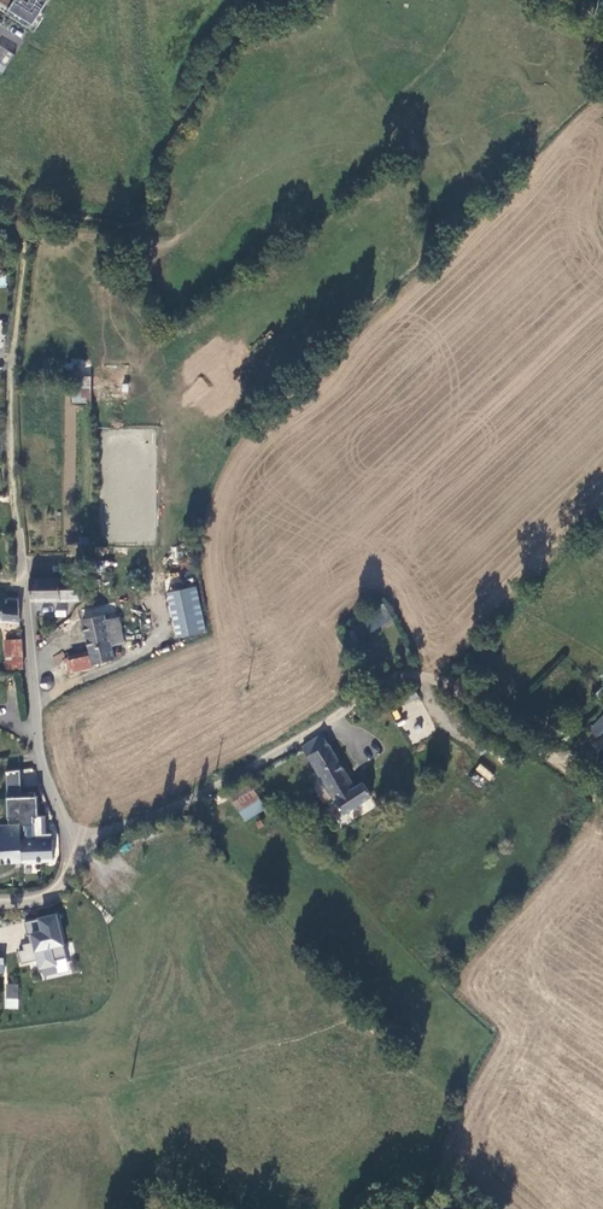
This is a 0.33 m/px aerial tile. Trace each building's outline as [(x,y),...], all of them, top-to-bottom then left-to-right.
[(35,23),(49,0),(0,0),(0,1),(35,23)] [(323,6),(307,13),(312,23),(328,15),(323,6)] [(16,52),(0,43),(0,61),(8,65),(16,52)] [(75,367),(73,402),(89,403),(91,368),(75,367)] [(87,574),(73,575),(30,577),(32,601),(86,600),(87,574)] [(175,638),(205,632),(196,586),(166,592),(175,638)] [(0,598),(0,622),(20,624),(18,599),(6,598),(6,599),(0,598)] [(103,604),(95,606),(99,621),(107,620),(103,604)] [(91,651),(94,663),(115,659),(113,643),(125,641),(120,617),(107,620),(99,621),(95,606),(81,609),(91,651)] [(54,609),(55,618),(66,616),(65,607),(54,609)] [(5,643),(8,669),(24,670),(22,642),(5,643)] [(64,658),(68,674),(95,667),(94,663),(91,651),(64,658)] [(48,682),(50,679),(49,675),(46,672),(42,672),(38,674),(37,677),(38,680),(39,682),(42,684),(45,683),(48,682)] [(414,687),(400,696),(404,703),(419,695),(414,687)] [(602,732),(602,714),(588,729),(597,738),(602,732)] [(354,788),(321,732),(301,745),(344,813),(372,796),(363,783),(354,788)] [(479,763),(475,769),(489,781),(493,775),(479,763)] [(22,796),(21,770),(6,771),(7,797),(22,796)] [(259,799),(247,782),(230,797),(242,814),(259,799)] [(21,840),(23,863),(55,862),(54,834),(44,834),(44,816),(37,816),(37,796),(7,797),(7,819),(20,818),(25,826),(26,840),(21,840)] [(23,863),(21,840),(20,826),(4,827),(0,827),(0,864),(23,863)] [(66,960),(57,916),(25,923),(27,937),(29,936),(33,936),(34,943),(31,944),(23,946),(24,951),(18,952),(21,965),(38,961),(40,969),(56,966),(55,962),(66,960)] [(20,986),(7,985),(7,987),(7,994),(19,995),(20,986)]
